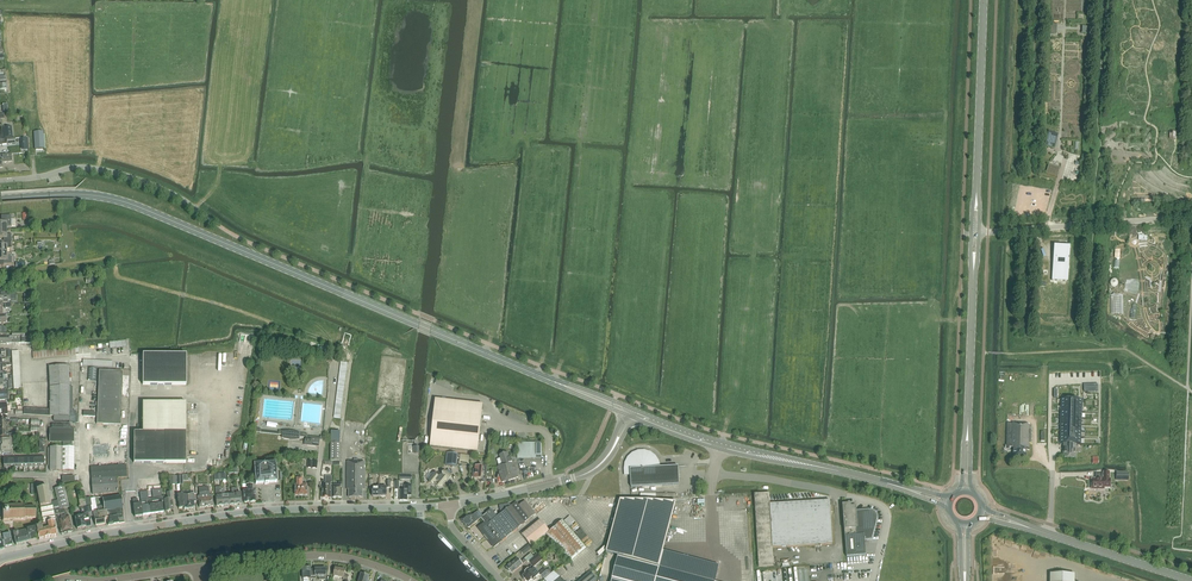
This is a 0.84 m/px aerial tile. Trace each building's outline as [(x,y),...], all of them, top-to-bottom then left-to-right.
[(5,139),(13,138),(12,127),(3,128),(5,139)] [(1045,146),(1054,149),(1058,135),(1049,132),(1045,146)] [(44,134),(37,134),(38,151),(45,151),(44,134)] [(2,168),(2,163),(12,162),(11,154),(2,155),(3,159),(0,159),(0,168),(2,168)] [(1048,165),(1046,174),(1057,177),(1060,168),(1048,165)] [(6,230),(6,226),(11,226),(11,215),(1,215),(1,223),(0,223),(0,230),(6,230)] [(12,241),(11,234),(7,234),(6,230),(0,230),(0,238),(3,238),(3,241),(12,241)] [(12,241),(3,241),(3,245),(0,245),(0,253),(7,253),(7,249),(12,248),(12,241)] [(1070,245),(1054,245),(1052,280),(1068,281),(1070,245)] [(7,253),(0,253),(0,260),(4,260),(4,264),(12,264),(12,256),(7,257),(7,253)] [(3,302),(3,303),(8,303),(8,300),(10,300),(10,296),(14,296),(14,291),(0,291),(0,295),(0,302),(3,302)] [(186,385),(186,355),(143,355),(143,385),(186,385)] [(50,387),(50,409),(50,416),(69,416),(69,386),(69,383),(71,383),(71,379),(69,379),(68,366),(49,367),(50,387)] [(97,368),(88,368),(87,380),(97,380),(97,368)] [(124,371),(100,370),(98,424),(122,425),(124,371)] [(4,400),(9,399),(8,391),(0,391),(0,400),(4,400)] [(1060,442),(1060,444),(1063,444),(1076,444),(1081,444),(1081,443),(1082,400),(1061,399),(1060,442)] [(430,447),(478,452),(483,405),(435,400),(430,447)] [(186,463),(186,403),(143,403),(142,433),(134,433),(134,463),(186,463)] [(1013,457),(1026,457),(1027,450),(1029,450),(1029,443),(1031,443),(1031,429),(1030,429),(1030,423),(1007,423),(1007,445),(1006,445),(1006,449),(1010,449),(1010,447),(1013,447),(1013,457)] [(376,446),(377,426),(368,426),(367,446),(376,446)] [(74,443),(74,429),(50,429),(50,443),(74,443)] [(289,439),(290,432),(285,431),(285,432),(279,431),(279,433),(279,434),(279,435),(282,435),(282,438),(284,438),(284,439),(289,439)] [(320,439),(320,440),(305,438),(304,446),(319,447),(320,440),(323,440),(323,436),(321,436),(320,438),(320,439)] [(10,453),(10,449),(12,449),(12,440),(0,440),(0,454),(10,453)] [(341,461),(341,443),(331,443),(331,461),(341,461)] [(517,458),(542,458),(542,443),(517,443),(517,458)] [(1076,445),(1063,444),(1063,459),(1075,460),(1076,445)] [(62,471),(62,448),(50,447),(50,471),(62,471)] [(74,471),(74,448),(62,448),(62,471),(74,471)] [(499,465),(498,467),(503,482),(518,477),(513,461),(512,461),(511,458),(510,458),(508,452),(499,455),(502,464),(499,465)] [(630,475),(631,487),(631,488),(679,485),(678,467),(659,468),(658,462),(654,457),(650,453),(644,452),(638,452),(633,454),(629,458),(626,463),(625,469),(626,475),(630,475)] [(458,455),(447,453),(445,465),(456,466),(457,464),(458,455)] [(469,465),(470,456),(461,455),(460,464),(469,465)] [(275,463),(265,464),(265,461),(254,462),(255,484),(277,483),(275,463)] [(349,498),(363,498),(363,490),(365,490),(365,462),(347,462),(347,490),(349,490),(349,498)] [(118,478),(127,477),(127,465),(91,467),(92,494),(118,493),(118,478)] [(483,465),(482,466),(475,466),(475,470),(473,470),(472,478),(474,478),(474,479),(481,480),(481,482),(486,483),(488,465),(483,465)] [(447,471),(446,471),(444,472),(442,473),(442,475),(437,475),(438,475),(435,473),(434,473),(431,475),(432,478),(429,480),(429,483),(433,486),(434,486),(439,489),(442,488),(443,487),(443,485),(445,483),(447,482),(452,477),(451,475),(450,474),(447,471)] [(1093,487),(1097,487),(1097,489),(1104,489),(1104,487),(1110,487),(1110,478),(1109,478),(1109,472),(1103,472),(1103,473),(1096,473),(1096,479),(1092,479),(1093,487)] [(1116,472),(1116,481),(1129,481),(1129,472),(1116,472)] [(323,486),(322,498),(331,498),(331,483),(332,483),(332,477),(326,477),(326,482),(326,487),(323,486)] [(296,495),(307,495),(307,484),(303,485),(303,478),(297,478),(297,485),(296,485),(296,495)] [(333,498),(342,498),(342,482),(339,482),(339,485),(333,485),(333,498)] [(252,484),(246,484),(246,488),(247,488),(247,491),(243,491),(244,503),(248,502),(248,503),(250,503),(255,502),(254,490),(253,490),(252,484)] [(407,501),(408,495),(411,496),(412,486),(405,485),(405,490),(401,490),(400,500),(407,501)] [(40,507),(43,524),(37,525),(37,527),(35,527),(36,532),(37,532),(39,540),(44,539),(51,537),(56,536),(53,521),(52,522),(52,520),(56,519),(53,504),(51,505),(48,487),(36,489),(40,507)] [(52,502),(53,504),(56,519),(58,518),(61,535),(72,532),(68,515),(67,516),(66,512),(64,513),(63,509),(69,507),(64,487),(54,489),(57,501),(52,502)] [(198,501),(199,501),(199,508),(205,507),(204,487),(199,488),(199,493),(199,496),(197,497),(198,501)] [(205,507),(213,506),(212,495),(209,495),(209,492),(209,487),(204,487),(205,507)] [(152,490),(153,498),(163,497),(162,490),(152,490)] [(187,509),(184,491),(181,492),(182,494),(177,495),(179,509),(184,508),(184,510),(187,509)] [(193,491),(184,491),(187,509),(194,508),(194,503),(196,502),(196,495),(194,495),(194,493),(193,491)] [(173,499),(173,498),(172,492),(167,492),(168,499),(165,499),(166,511),(167,511),(167,512),(170,512),(170,511),(173,510),(171,499),(173,499)] [(759,567),(774,566),(773,548),(832,544),(830,501),(770,504),(769,494),(754,495),(759,567)] [(124,523),(122,509),(120,495),(102,498),(103,505),(104,508),(105,521),(107,521),(108,525),(124,523)] [(162,502),(163,502),(163,497),(154,498),(156,514),(163,513),(162,502)] [(92,506),(90,498),(84,499),(86,506),(80,508),(81,513),(82,513),(83,516),(74,518),(77,530),(91,527),(89,518),(88,514),(92,513),(91,506),(92,506)] [(156,514),(154,498),(148,499),(150,515),(156,514)] [(133,500),(133,505),(135,517),(143,516),(141,504),(139,504),(139,499),(133,500)] [(150,515),(148,499),(141,500),(141,504),(143,516),(150,515)] [(719,566),(707,563),(663,551),(676,502),(620,500),(606,552),(618,556),(611,580),(715,580),(719,566)] [(504,541),(518,530),(523,526),(526,524),(525,523),(536,514),(525,501),(520,505),(517,501),(511,506),(509,503),(500,505),(501,512),(502,513),(497,517),(492,509),(487,513),(487,514),(481,519),(485,523),(479,528),(494,547),(500,542),(501,543),(503,541),(504,541)] [(93,510),(96,526),(105,524),(105,521),(104,508),(103,505),(97,507),(97,509),(93,510)] [(855,512),(855,507),(845,508),(845,505),(842,505),(844,530),(846,557),(866,556),(865,540),(872,540),(877,520),(877,517),(876,514),(874,512),(872,511),(869,511),(855,512)] [(26,520),(36,520),(36,509),(26,509),(26,508),(3,508),(3,521),(26,521),(26,520)] [(461,521),(468,528),(483,517),(479,511),(473,516),(467,516),(461,521)] [(564,521),(569,526),(574,522),(569,516),(564,521)] [(540,520),(527,531),(522,535),(531,547),(546,535),(569,562),(586,547),(563,520),(550,532),(540,520)] [(16,545),(37,541),(35,532),(36,532),(35,527),(26,529),(13,532),(16,545)] [(3,549),(3,547),(5,547),(5,548),(5,547),(12,546),(12,544),(10,532),(2,534),(3,535),(3,536),(2,537),(1,534),(0,532),(0,550),(3,549)] [(532,549),(528,545),(520,552),(524,556),(532,549)] [(531,553),(525,559),(528,562),(534,557),(531,553)] [(538,555),(530,562),(534,567),(542,560),(538,555)] [(518,558),(507,567),(507,568),(507,569),(509,571),(511,572),(512,574),(523,565),(523,564),(527,561),(524,559),(521,562),(518,558)] [(527,569),(526,570),(526,572),(527,573),(523,576),(524,578),(526,580),(530,580),(532,579),(533,580),(535,580),(536,579),(536,578),(540,575),(538,573),(532,566),(529,569),(527,569)] [(547,571),(545,568),(538,573),(541,575),(545,579),(553,572),(550,568),(547,571)] [(304,580),(313,579),(313,570),(311,570),(311,569),(304,569),(304,580)] [(349,577),(345,576),(346,571),(336,569),(334,576),(344,578),(343,580),(347,580),(348,580),(349,577)] [(326,570),(313,570),(313,579),(316,579),(316,577),(319,577),(319,580),(325,580),(325,577),(326,577),(326,570)] [(554,571),(553,572),(545,579),(544,580),(545,580),(564,580),(554,571)] [(590,572),(580,580),(594,580),(596,579),(590,572)]
